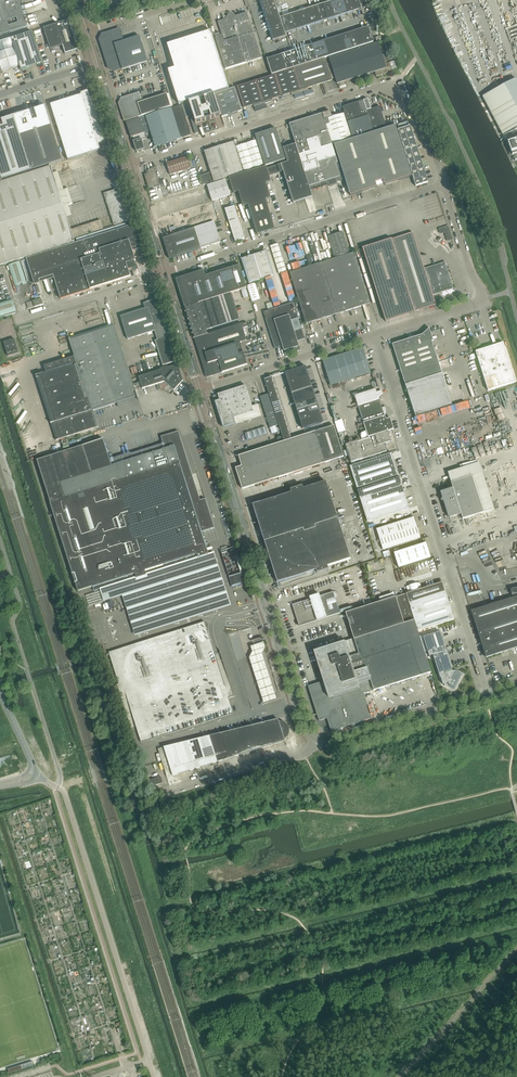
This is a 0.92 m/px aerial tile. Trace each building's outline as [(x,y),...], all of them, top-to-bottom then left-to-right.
[(28,27),(19,0),(0,0),(0,36),(28,27)] [(266,21),(267,21),(273,40),(273,41),(286,37),(286,36),(285,34),(297,30),(353,12),(361,9),(361,10),(362,10),(359,0),(337,0),(280,18),(274,0),(263,0),(260,1),(261,1),(267,21),(266,21)] [(218,22),(222,36),(219,37),(216,38),(226,70),(261,58),(247,13),(236,16),(229,12),(227,16),(225,19),(218,22)] [(69,20),(44,28),(50,50),(63,46),(64,50),(65,54),(78,50),(72,31),(69,20)] [(267,59),(267,60),(272,75),(374,43),(368,27),(360,30),(273,57),(267,59)] [(102,35),(100,40),(109,69),(114,71),(122,69),(122,70),(147,62),(140,37),(139,36),(137,37),(133,38),(128,40),(126,40),(126,41),(125,39),(125,38),(124,38),(123,38),(122,38),(121,34),(119,29),(102,35)] [(167,45),(175,69),(174,69),(171,70),(168,71),(178,101),(179,104),(229,89),(211,31),(208,32),(205,33),(200,35),(196,36),(193,37),(189,38),(185,40),(181,41),(177,42),(169,45),(167,45)] [(32,32),(11,39),(21,70),(42,63),(32,32)] [(378,43),(329,58),(337,84),(375,72),(376,77),(398,70),(395,61),(387,64),(384,55),(382,55),(378,43)] [(0,53),(0,64),(2,71),(20,66),(14,48),(0,53)] [(308,88),(332,80),(325,59),(296,69),(303,92),(308,90),(308,88)] [(273,101),(272,99),(291,93),(292,95),(303,92),(296,69),(272,76),(237,87),(244,108),(253,105),(254,107),(273,101)] [(504,85),(516,110),(516,80),(516,79),(504,85)] [(235,88),(215,94),(222,117),(229,115),(230,116),(233,115),(232,114),(236,113),(242,111),(235,88)] [(81,95),(50,105),(68,161),(101,150),(99,145),(106,143),(108,146),(104,137),(102,133),(101,128),(99,123),(101,122),(93,103),(93,102),(88,91),(81,94),(81,95)] [(122,99),(120,104),(126,121),(171,107),(167,94),(166,95),(162,96),(157,97),(152,99),(147,100),(145,101),(144,99),(143,98),(142,98),(141,98),(141,97),(140,94),(131,97),(122,99)] [(215,94),(189,103),(193,116),(196,124),(221,116),(222,118),(222,117),(215,94)] [(364,101),(343,107),(353,138),(387,128),(380,107),(371,109),(368,99),(364,101)] [(171,108),(181,139),(191,135),(186,118),(190,117),(193,116),(189,103),(174,108),(171,108)] [(14,116),(31,171),(62,161),(45,106),(14,116)] [(171,108),(146,116),(150,131),(155,147),(181,139),(171,108)] [(322,114),(332,145),(352,139),(344,114),(332,117),(330,111),(322,114)] [(296,145),(283,149),(287,159),(332,145),(322,114),(289,124),(296,145)] [(2,180),(31,171),(14,116),(0,120),(0,174),(2,180)] [(140,118),(126,123),(131,138),(133,137),(140,135),(150,131),(146,116),(140,118)] [(395,126),(335,145),(344,176),(350,196),(377,187),(375,180),(382,178),(385,185),(411,177),(395,126)] [(416,187),(428,183),(410,126),(398,130),(416,187)] [(286,160),(276,129),(255,135),(265,166),(286,160)] [(133,141),(136,152),(135,152),(145,149),(143,144),(140,135),(133,137),(134,141),(133,141)] [(508,142),(512,155),(516,153),(516,139),(508,142)] [(236,147),(244,172),(265,166),(257,141),(236,147)] [(211,173),(200,176),(203,186),(244,173),(234,142),(204,152),(211,173)] [(288,163),(281,165),(283,172),(293,203),(313,197),(310,189),(311,189),(328,183),(329,186),(337,184),(336,180),(343,178),(338,163),(332,145),(287,159),(288,163)] [(182,171),(191,169),(187,157),(166,163),(170,175),(182,171)] [(283,172),(281,165),(267,169),(269,176),(283,172)] [(0,183),(0,266),(75,242),(73,238),(103,229),(101,221),(71,230),(51,167),(0,183)] [(266,167),(229,179),(234,194),(239,192),(243,207),(248,205),(257,235),(262,234),(275,230),(266,200),(271,198),(266,183),(271,182),(269,176),(267,169),(266,167)] [(154,168),(148,170),(148,171),(149,172),(148,174),(145,175),(144,175),(148,188),(153,187),(155,186),(155,188),(160,186),(158,180),(154,168)] [(217,183),(222,198),(230,195),(225,180),(217,183)] [(208,185),(213,201),(222,198),(217,183),(208,185)] [(117,190),(104,194),(114,225),(127,221),(117,190)] [(235,206),(225,209),(235,242),(245,239),(235,206)] [(214,222),(201,226),(208,247),(221,243),(214,222)] [(132,270),(136,268),(136,266),(134,262),(136,262),(132,249),(140,246),(134,225),(26,259),(35,285),(40,283),(39,280),(53,275),(61,299),(131,277),(129,271),(132,270)] [(201,226),(195,228),(201,249),(208,247),(201,226)] [(448,226),(439,229),(441,234),(445,232),(448,241),(452,240),(448,226)] [(181,233),(187,253),(201,249),(195,228),(181,233)] [(326,229),(311,234),(320,263),(335,258),(328,237),(326,229)] [(343,232),(328,237),(335,258),(349,253),(343,232)] [(181,233),(163,238),(169,259),(187,253),(181,233)] [(433,295),(454,289),(445,263),(424,269),(413,233),(363,249),(363,248),(386,322),(386,321),(408,314),(412,313),(436,305),(433,295)] [(311,234),(299,237),(309,266),(320,263),(311,234)] [(278,244),(270,246),(279,274),(287,272),(278,244)] [(266,252),(242,259),(249,284),(274,276),(266,252)] [(366,305),(370,304),(354,253),(290,273),(306,324),(337,314),(338,314),(366,305)] [(27,283),(21,263),(8,266),(15,287),(27,283)] [(204,270),(176,279),(185,308),(231,293),(247,288),(239,265),(206,276),(204,270)] [(287,289),(293,287),(289,277),(283,279),(287,289)] [(256,283),(248,286),(252,301),(261,299),(256,283)] [(231,293),(185,308),(188,317),(189,321),(193,334),(194,339),(208,334),(207,330),(239,320),(234,302),(231,294),(231,293)] [(41,299),(33,301),(35,307),(43,305),(41,299)] [(155,331),(158,340),(156,341),(163,365),(163,366),(177,361),(176,361),(164,323),(165,323),(157,299),(143,303),(144,309),(120,317),(128,340),(155,331)] [(0,304),(0,317),(16,311),(13,300),(0,304)] [(293,303),(263,312),(275,349),(282,346),(284,352),(299,347),(298,342),(305,339),(293,303)] [(243,328),(248,327),(246,322),(208,334),(194,339),(207,378),(247,365),(240,343),(247,341),(243,328)] [(46,372),(36,376),(56,440),(56,441),(98,427),(99,427),(93,411),(117,403),(137,397),(136,393),(136,391),(135,392),(134,387),(141,384),(143,389),(164,382),(173,390),(174,391),(183,381),(180,370),(178,365),(176,365),(175,366),(175,365),(168,367),(160,369),(160,370),(142,376),(139,377),(140,382),(133,385),(115,326),(114,325),(113,325),(113,324),(113,325),(70,338),(69,338),(69,339),(69,340),(74,356),(75,358),(45,368),(46,372)] [(432,342),(433,341),(431,333),(429,329),(422,335),(392,345),(402,374),(406,385),(405,385),(415,417),(452,405),(442,374),(438,362),(432,342)] [(14,339),(4,342),(8,357),(19,353),(14,339)] [(503,343),(476,352),(488,391),(516,382),(503,343)] [(323,362),(321,362),(322,364),(323,363),(331,386),(371,373),(363,348),(323,361),(323,362)] [(309,376),(306,367),(295,370),(298,379),(309,376)] [(298,379),(295,370),(285,373),(288,383),(298,379)] [(311,382),(309,376),(298,379),(300,385),(311,382)] [(274,384),(272,377),(264,380),(267,387),(274,384)] [(300,385),(298,379),(288,383),(290,388),(300,385)] [(312,387),(311,382),(300,385),(302,391),(312,387)] [(302,391),(300,385),(290,388),(291,394),(302,391)] [(252,407),(246,386),(213,396),(223,428),(224,428),(236,425),(234,418),(254,412),(252,407)] [(314,393),(312,387),(302,391),(304,396),(314,393)] [(376,390),(355,397),(363,423),(384,417),(384,416),(388,415),(386,407),(382,408),(378,399),(383,395),(382,392),(377,393),(376,390)] [(304,396),(302,391),(291,394),(293,400),(304,396)] [(316,399),(314,393),(304,396),(305,402),(316,399)] [(263,396),(260,397),(270,428),(276,426),(278,426),(268,394),(263,396)] [(305,402),(304,396),(293,400),(295,405),(305,402)] [(318,404),(316,399),(305,402),(307,408),(318,404)] [(307,408),(305,402),(295,405),(297,411),(307,408)] [(320,410),(318,404),(307,408),(309,413),(320,410)] [(256,406),(252,407),(254,412),(234,418),(236,425),(259,417),(262,417),(258,405),(256,406)] [(13,408),(19,424),(25,422),(20,406),(13,408)] [(309,413),(307,408),(297,411),(299,417),(309,413)] [(321,416),(320,410),(309,413),(311,419),(321,416)] [(311,419),(309,413),(299,417),(300,422),(311,419)] [(323,423),(323,422),(321,416),(311,419),(313,426),(323,423)] [(391,442),(391,440),(388,432),(394,430),(393,427),(390,418),(386,420),(385,416),(363,423),(368,438),(345,445),(347,450),(344,451),(346,457),(349,456),(351,463),(387,452),(385,444),(391,442)] [(313,426),(311,419),(300,422),(302,428),(303,429),(313,426)] [(242,466),(236,468),(242,489),(325,463),(344,457),(334,426),(315,432),(291,439),(284,442),(239,456),(242,466)] [(276,426),(270,428),(272,435),(275,434),(278,433),(276,428),(276,426)] [(266,427),(245,434),(247,440),(268,434),(266,427)] [(203,532),(215,528),(206,499),(200,501),(178,431),(161,437),(163,444),(131,454),(131,453),(110,460),(107,450),(108,449),(105,445),(106,444),(103,440),(83,446),(37,461),(50,502),(50,503),(51,504),(50,504),(78,592),(93,587),(94,591),(99,590),(129,580),(131,580),(131,581),(133,580),(154,573),(154,572),(185,563),(209,555),(206,546),(205,543),(203,538),(205,537),(203,532)] [(291,439),(289,433),(282,436),(284,442),(291,439)] [(392,453),(350,466),(360,497),(370,494),(401,484),(399,478),(394,459),(392,454),(392,453)] [(453,488),(440,492),(442,498),(441,500),(444,502),(448,517),(450,518),(461,514),(463,519),(484,513),(472,476),(451,483),(453,488)] [(253,505),(267,550),(277,582),(316,570),(317,573),(329,570),(328,567),(351,559),(340,526),(326,482),(303,489),(302,485),(290,489),(292,493),(253,505)] [(409,509),(409,508),(401,484),(360,497),(367,522),(409,509)] [(416,525),(415,523),(414,518),(377,530),(383,550),(420,538),(417,528),(418,528),(417,525),(416,525)] [(426,543),(394,553),(399,568),(431,558),(426,543)] [(235,547),(222,551),(227,567),(239,563),(235,547)] [(99,590),(104,602),(122,597),(135,637),(231,606),(214,553),(209,555),(154,572),(154,573),(133,580),(131,581),(131,580),(129,580),(99,590)] [(244,573),(234,576),(237,587),(247,584),(244,573)] [(442,583),(406,594),(409,603),(418,631),(454,620),(442,583)] [(312,596),(313,599),(293,605),(299,626),(337,614),(340,613),(333,592),(320,597),(319,594),(312,596)] [(381,601),(395,597),(394,593),(380,598),(381,601)] [(372,719),(364,694),(431,673),(418,631),(409,603),(406,594),(346,613),(355,641),(346,644),(345,642),(314,652),(318,664),(318,667),(321,676),(323,682),(308,687),(319,721),(327,719),(331,732),(336,730),(336,732),(341,730),(341,729),(372,719)] [(471,611),(486,658),(516,648),(516,597),(471,611)] [(202,724),(207,723),(233,714),(228,698),(207,632),(204,622),(107,652),(135,745),(139,744),(202,724)] [(445,685),(444,686),(454,691),(463,675),(455,671),(453,672),(440,632),(423,638),(429,657),(433,655),(440,678),(441,678),(443,684),(445,685)] [(252,647),(250,647),(252,653),(250,659),(265,705),(270,703),(278,700),(262,654),(266,649),(264,643),(252,647)] [(232,730),(221,733),(229,759),(236,756),(236,757),(239,756),(240,755),(251,752),(262,748),(274,745),(282,742),(281,741),(282,740),(284,740),(284,739),(286,739),(287,737),(288,736),(289,734),(289,732),(289,730),(289,728),(288,726),(287,724),(286,723),(284,722),(282,721),(280,721),(279,721),(278,721),(276,721),(267,724),(264,724),(264,723),(255,725),(244,728),(232,730)] [(221,733),(209,736),(218,762),(219,762),(221,761),(229,759),(221,733)] [(216,763),(218,762),(209,736),(198,739),(206,766),(214,763),(214,764),(216,763)] [(199,768),(206,766),(198,739),(187,742),(195,769),(197,769),(199,768)] [(187,742),(175,744),(184,773),(191,770),(192,771),(194,770),(195,769),(187,742)] [(62,756),(58,758),(65,756),(67,755),(71,754),(67,755),(63,743),(61,744),(60,744),(59,745),(58,745),(62,756)] [(177,775),(184,773),(175,744),(164,747),(172,775),(172,776),(173,776),(173,777),(177,775)] [(161,777),(149,780),(151,787),(163,783),(161,777)] [(21,1070),(20,1065),(7,1069),(9,1074),(21,1070)]
